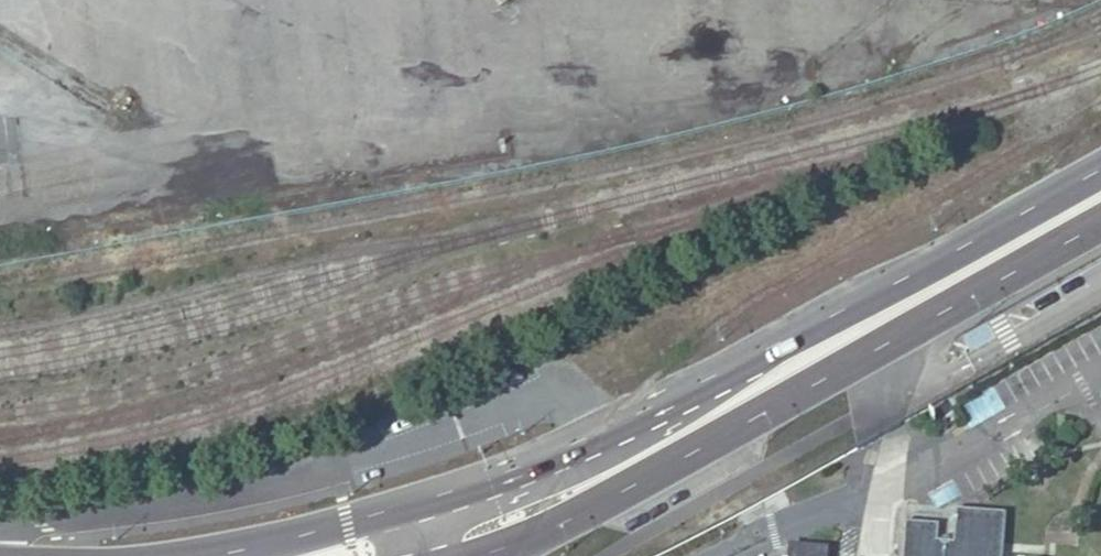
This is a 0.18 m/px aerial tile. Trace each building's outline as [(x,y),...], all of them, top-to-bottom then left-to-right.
[(1006,524),(906,519),(904,555),(1004,555),(1006,524)] [(830,546),(791,544),(790,555),(829,555),(830,546)]
